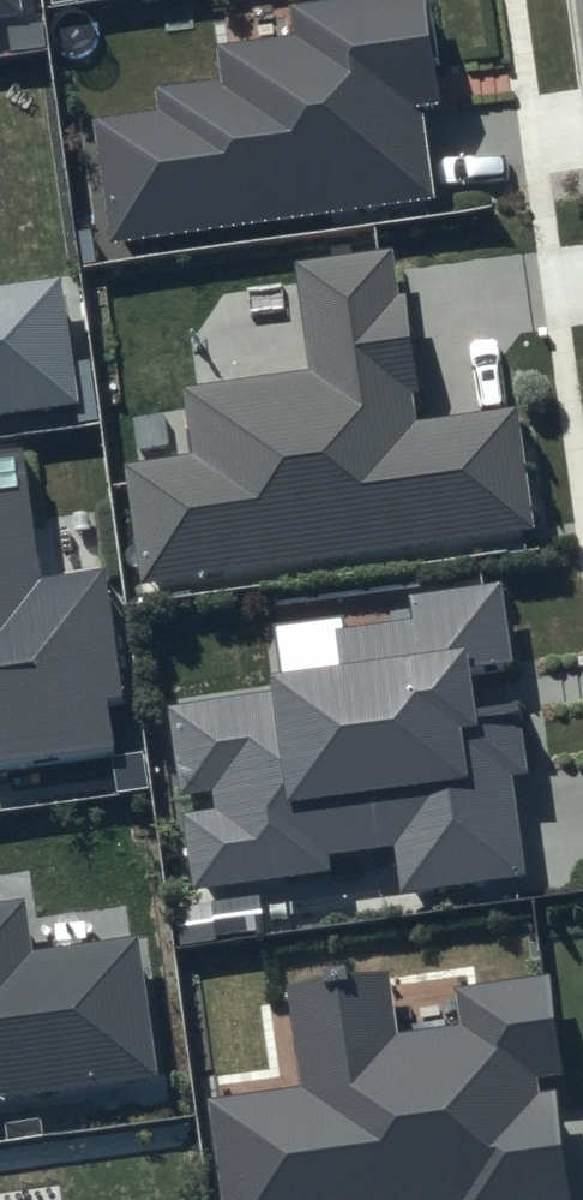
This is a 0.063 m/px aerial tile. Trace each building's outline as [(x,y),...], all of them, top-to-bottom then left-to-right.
[(27,26),(23,0),(0,0),(0,29),(27,26)] [(293,19),(298,48),(222,57),(227,90),(159,97),(162,122),(99,129),(115,255),(441,211),(425,118),(447,116),(431,0),(429,0),(293,19)] [(195,452),(125,463),(141,584),(535,530),(516,406),(415,421),(394,248),(291,263),(306,370),(186,390),(195,452)] [(84,415),(63,290),(0,298),(0,427),(84,415)] [(127,747),(101,570),(41,576),(24,453),(0,456),(0,765),(127,747)] [(269,692),(166,707),(192,887),(328,869),(328,853),(392,844),(399,891),(526,875),(510,775),(529,776),(499,583),(405,597),(409,618),(336,630),(340,663),(268,677),(269,692)] [(0,902),(0,1097),(156,1076),(137,937),(27,952),(21,899),(0,902)] [(207,1100),(221,1199),(575,1199),(543,975),(454,988),(460,1023),(395,1032),(386,970),(284,986),(300,1087),(207,1100)]
